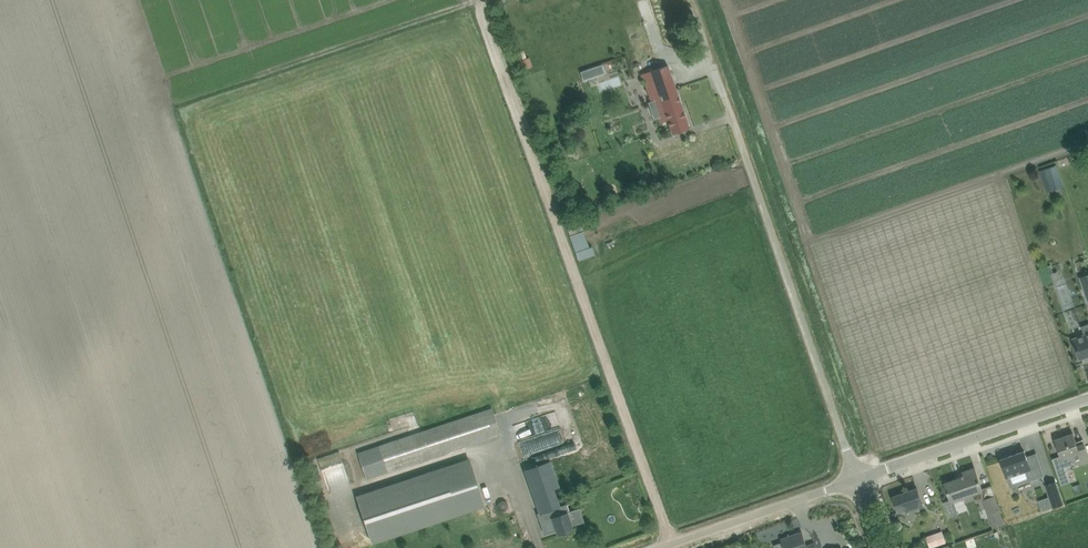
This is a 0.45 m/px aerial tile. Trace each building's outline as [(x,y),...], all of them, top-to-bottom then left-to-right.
[(526,59),(523,50),(518,52),(524,69),(532,66),(529,58),(526,59)] [(642,73),(642,75),(652,102),(653,102),(660,99),(665,113),(660,114),(663,122),(668,120),(668,121),(673,134),(679,131),(689,128),(676,89),(668,65),(643,73),(642,73)] [(600,92),(622,84),(619,75),(597,83),(600,92)] [(1044,165),(1051,186),(1063,182),(1056,161),(1044,165)] [(1048,266),(1039,269),(1044,285),(1053,282),(1048,266)] [(1085,334),(1074,338),(1081,359),(1087,356),(1087,333),(1085,334)] [(493,411),(378,448),(358,454),(366,480),(386,473),(501,435),(493,411)] [(556,415),(513,424),(516,438),(559,429),(556,415)] [(1085,443),(1078,446),(1074,433),(1056,440),(1062,457),(1072,454),(1075,464),(1087,459),(1087,452),(1085,443)] [(1027,456),(1025,450),(1001,459),(1011,487),(1045,475),(1037,452),(1027,456)] [(523,469),(534,500),(539,513),(545,531),(555,527),(558,535),(573,530),(568,513),(570,513),(566,504),(559,506),(554,493),(553,489),(558,487),(549,460),(523,469)] [(470,461),(357,499),(371,542),(484,504),(470,461)] [(952,501),(983,490),(975,468),(962,473),(963,477),(945,483),(952,501)] [(1047,485),(1054,507),(1065,503),(1057,481),(1047,485)] [(893,497),(899,512),(906,509),(907,512),(924,506),(918,488),(908,491),(893,497)] [(986,499),(983,500),(990,521),(984,523),(986,530),(993,527),(993,528),(1005,524),(996,496),(986,499)] [(793,535),(794,537),(783,541),(783,542),(775,545),(776,547),(817,547),(815,542),(807,545),(802,531),(793,535)] [(947,542),(943,531),(930,535),(926,536),(931,547),(947,542)]
